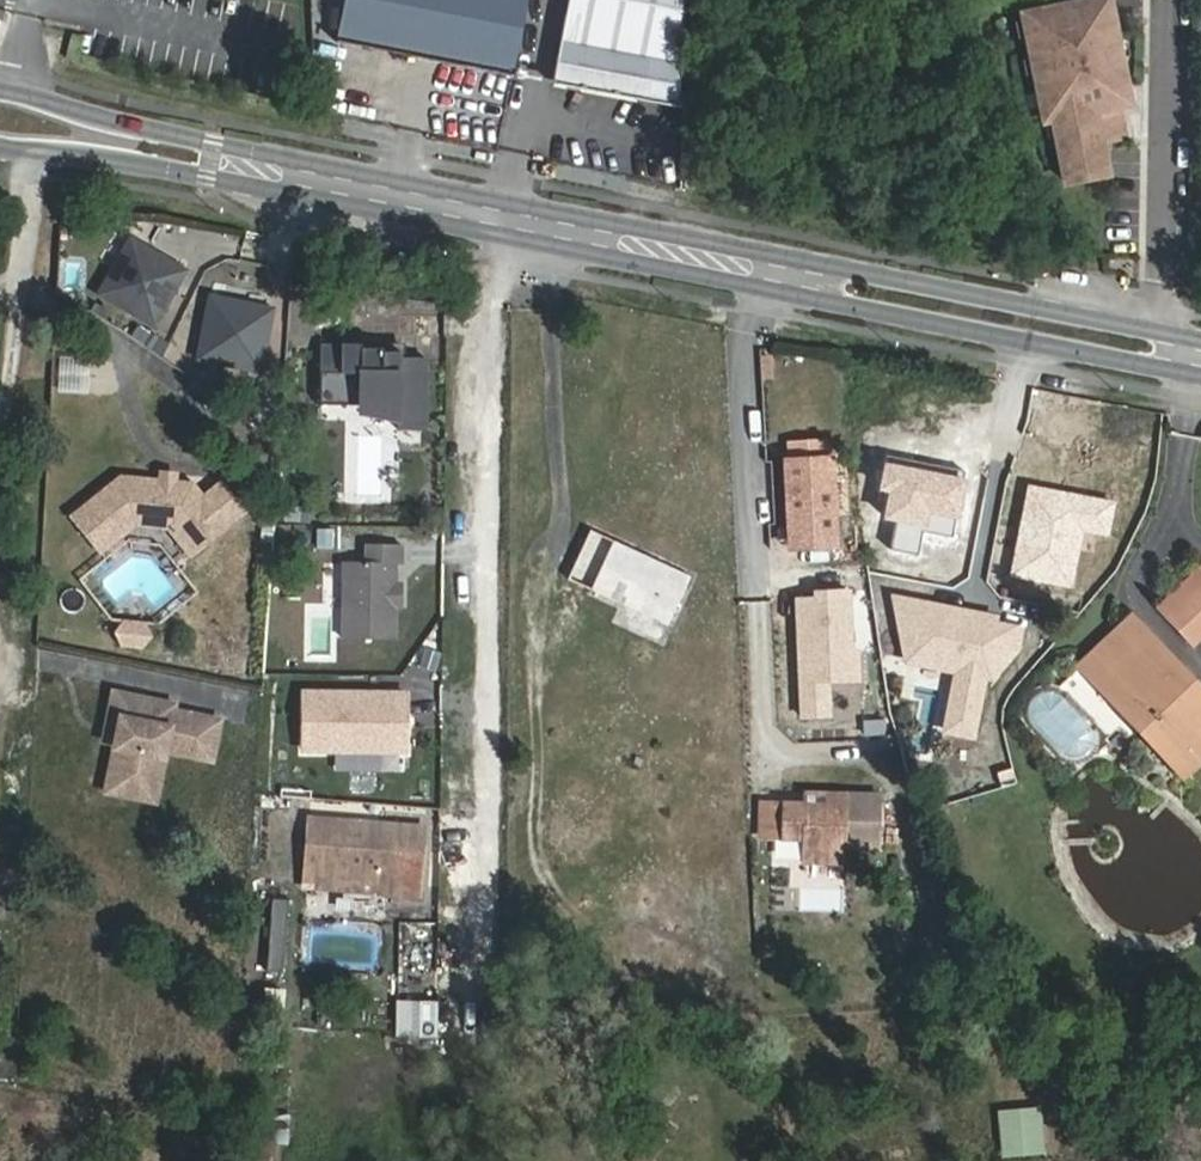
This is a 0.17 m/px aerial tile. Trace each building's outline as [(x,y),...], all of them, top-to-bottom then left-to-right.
[(341,39),(515,74),(529,0),(348,0),(341,39)] [(556,81),(681,106),(684,0),(571,0),(556,81)] [(1099,2),(1014,20),(1038,127),(1047,125),(1060,188),(1102,179),(1095,148),(1119,143),(1112,111),(1123,108),(1099,2)] [(1192,11),(1192,39),(1200,39),(1200,11),(1192,11)] [(178,270),(124,242),(96,296),(150,324),(178,270)] [(278,312),(218,299),(206,359),(266,371),(278,312)] [(327,348),(327,400),(348,400),(348,406),(364,406),(366,406),(405,415),(404,424),(404,429),(434,429),(435,360),(407,360),(407,354),(389,354),(389,349),(366,349),(366,355),(350,355),(350,349),(327,348)] [(364,406),(362,415),(404,424),(405,415),(366,406),(364,406)] [(194,477),(129,474),(79,514),(108,550),(140,525),(173,526),(197,553),(251,503),(224,473),(207,490),(194,477)] [(695,576),(593,530),(569,582),(673,628),(695,576)] [(410,546),(374,545),(374,563),(352,563),(351,641),(403,641),(404,565),(410,565),(410,546)] [(1158,608),(1194,648),(1200,641),(1200,568),(1158,608)] [(1166,759),(1200,725),(1200,691),(1134,616),(1080,664),(1166,759)] [(131,629),(138,642),(157,642),(165,630),(158,618),(139,617),(131,629)] [(179,705),(119,691),(112,719),(123,722),(118,741),(109,781),(134,787),(136,778),(140,776),(160,781),(168,751),(214,762),(224,723),(177,711),(179,705)] [(413,699),(312,698),(311,755),(413,756),(413,699)] [(123,722),(112,719),(107,738),(118,741),(123,722)] [(1166,759),(1183,778),(1200,761),(1200,725),(1166,759)] [(155,801),(160,781),(140,776),(136,778),(134,787),(109,781),(107,789),(155,801)] [(805,792),(805,807),(843,809),(844,794),(805,792)] [(843,809),(805,807),(787,806),(785,837),(806,838),(806,863),(841,864),(841,846),(880,846),(882,797),(844,794),(843,809)] [(421,829),(310,821),(306,876),(397,883),(400,850),(419,852),(421,829)] [(397,883),(306,876),(305,887),(416,895),(419,852),(400,850),(397,883)] [(1038,1105),(993,1109),(997,1158),(1042,1154),(1038,1105)] [(286,1138),(287,1108),(255,1107),(254,1137),(286,1138)] [(254,1160),(275,1160),(275,1148),(254,1148),(254,1160)]
